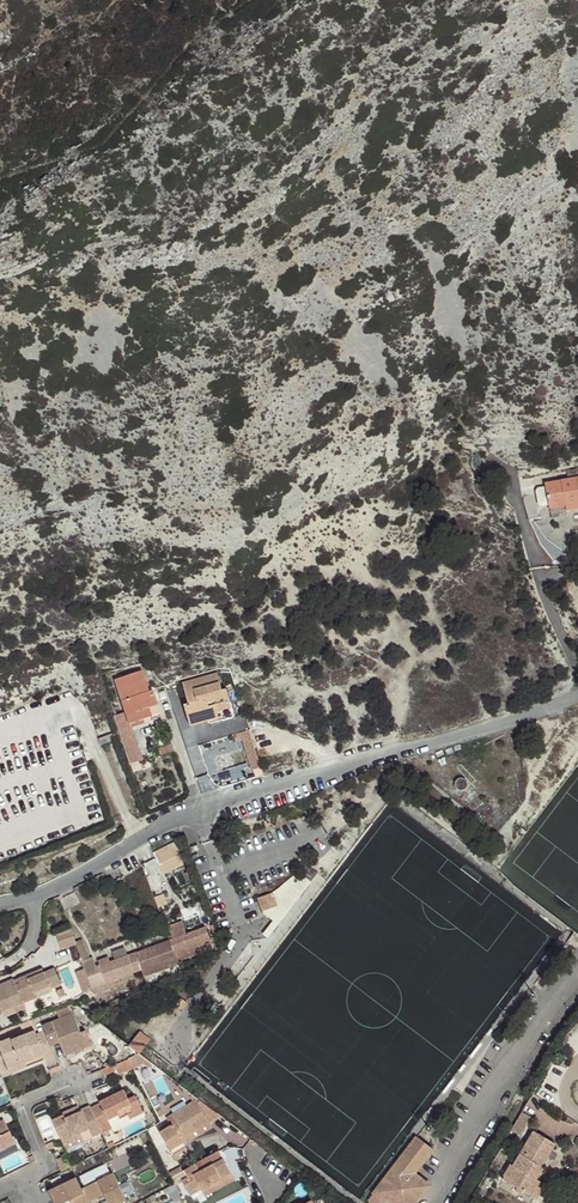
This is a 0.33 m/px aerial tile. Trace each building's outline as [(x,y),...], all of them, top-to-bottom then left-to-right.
[(566,511),(577,509),(577,478),(545,484),(546,488),(549,505),(550,508),(565,505),(566,511)] [(549,505),(546,488),(539,489),(537,492),(539,504),(542,506),(549,505)] [(149,692),(142,670),(115,680),(130,724),(161,713),(154,690),(149,692)] [(222,690),(217,673),(182,683),(188,704),(184,705),(190,726),(219,718),(220,721),(222,721),(234,717),(226,689),(222,690)] [(242,740),(240,733),(234,735),(236,742),(242,740)] [(171,745),(159,749),(160,754),(173,750),(171,745)] [(467,788),(467,786),(467,784),(466,783),(465,781),(463,780),(462,780),(460,780),(458,781),(456,782),(455,784),(455,786),(456,788),(457,790),(458,791),(460,792),(462,791),(464,791),(466,790),(467,788)] [(181,854),(175,842),(153,853),(156,858),(159,865),(181,854)] [(312,882),(301,874),(275,891),(272,892),(273,893),(277,906),(263,911),(264,913),(273,921),(263,934),(268,938),(312,882)] [(277,906),(273,893),(258,898),(263,911),(277,906)] [(169,936),(175,953),(211,941),(206,928),(186,934),(182,922),(166,928),(169,936)] [(75,942),(70,929),(56,934),(62,950),(76,946),(75,942)] [(142,951),(138,952),(144,968),(147,977),(165,970),(162,962),(177,957),(175,953),(169,936),(154,941),(140,947),(142,951)] [(211,941),(175,953),(179,963),(214,951),(211,941)] [(82,962),(89,960),(84,945),(77,948),(80,958),(82,962)] [(110,981),(144,968),(138,952),(111,963),(109,956),(98,961),(100,966),(85,971),(92,988),(94,995),(112,988),(110,981)] [(29,979),(28,976),(19,980),(21,984),(16,985),(15,982),(14,980),(0,985),(0,1009),(1,1012),(23,1003),(37,997),(35,992),(49,986),(51,989),(61,985),(55,968),(44,973),(29,979)] [(92,988),(85,971),(84,969),(76,972),(84,993),(92,988)] [(43,970),(28,976),(29,979),(44,973),(43,970)] [(49,986),(35,992),(37,997),(52,991),(51,989),(49,986)] [(66,995),(63,989),(57,991),(60,998),(66,995)] [(187,1003),(181,998),(176,1006),(182,1010),(187,1003)] [(25,1008),(23,1003),(1,1012),(3,1018),(25,1008)] [(73,1014),(70,1006),(67,1007),(56,1011),(59,1019),(73,1014)] [(43,1026),(45,1030),(51,1045),(59,1042),(65,1056),(75,1051),(80,1049),(91,1045),(85,1030),(81,1033),(73,1014),(59,1019),(43,1026)] [(42,1049),(51,1046),(51,1045),(45,1030),(36,1034),(42,1049)] [(13,1040),(12,1038),(0,1042),(0,1049),(7,1066),(24,1059),(25,1062),(44,1054),(42,1049),(36,1034),(35,1031),(13,1040)] [(150,1040),(140,1032),(129,1046),(139,1054),(150,1040)] [(154,1065),(139,1054),(129,1059),(134,1069),(143,1064),(148,1068),(154,1065)] [(25,1062),(24,1059),(7,1066),(10,1074),(27,1067),(25,1062)] [(129,1059),(113,1065),(117,1076),(134,1069),(129,1059)] [(101,1103),(91,1108),(100,1129),(102,1132),(103,1135),(107,1133),(106,1129),(112,1127),(109,1120),(118,1115),(120,1118),(127,1114),(130,1119),(143,1113),(135,1096),(128,1100),(124,1090),(100,1102),(101,1103)] [(219,1115),(198,1099),(172,1115),(176,1122),(172,1124),(160,1132),(173,1155),(186,1147),(185,1144),(182,1139),(209,1122),(219,1115)] [(100,1129),(91,1108),(90,1106),(82,1110),(83,1111),(77,1114),(75,1108),(63,1113),(64,1115),(53,1121),(64,1145),(75,1140),(73,1136),(80,1133),(89,1129),(92,1136),(102,1132),(100,1129)] [(516,1133),(520,1136),(531,1118),(527,1115),(522,1113),(511,1130),(516,1133)] [(4,1120),(0,1122),(0,1152),(16,1144),(4,1120)] [(171,1121),(159,1128),(161,1131),(172,1124),(171,1121)] [(212,1127),(209,1122),(182,1139),(185,1144),(212,1127)] [(555,1144),(534,1131),(514,1166),(511,1164),(502,1179),(536,1199),(544,1184),(536,1180),(531,1176),(538,1165),(542,1167),(555,1144)] [(84,1141),(80,1133),(73,1136),(75,1140),(64,1145),(66,1149),(84,1141)] [(433,1150),(417,1137),(373,1193),(382,1200),(386,1202),(417,1202),(430,1186),(415,1174),(433,1150)] [(190,1153),(186,1147),(173,1155),(177,1160),(190,1153)] [(230,1171),(222,1156),(219,1151),(184,1170),(188,1177),(182,1180),(183,1181),(189,1193),(200,1187),(201,1190),(210,1185),(212,1189),(224,1183),(219,1176),(230,1171)] [(66,1162),(64,1157),(56,1159),(61,1172),(69,1168),(72,1166),(70,1162),(66,1163),(66,1162)] [(244,1175),(236,1157),(227,1160),(235,1179),(244,1175)] [(542,1167),(538,1165),(531,1176),(536,1180),(543,1168),(542,1167)] [(183,1171),(180,1167),(169,1173),(171,1177),(183,1171)] [(188,1177),(184,1170),(183,1171),(171,1177),(170,1178),(174,1187),(183,1181),(182,1180),(188,1177)] [(212,1189),(210,1185),(201,1190),(205,1197),(235,1181),(230,1171),(219,1176),(224,1183),(212,1189)] [(82,1189),(76,1178),(49,1191),(55,1202),(64,1202),(70,1200),(72,1202),(87,1202),(104,1195),(108,1202),(121,1202),(127,1200),(114,1173),(82,1189)] [(200,1187),(189,1193),(191,1196),(201,1190),(200,1187)]
